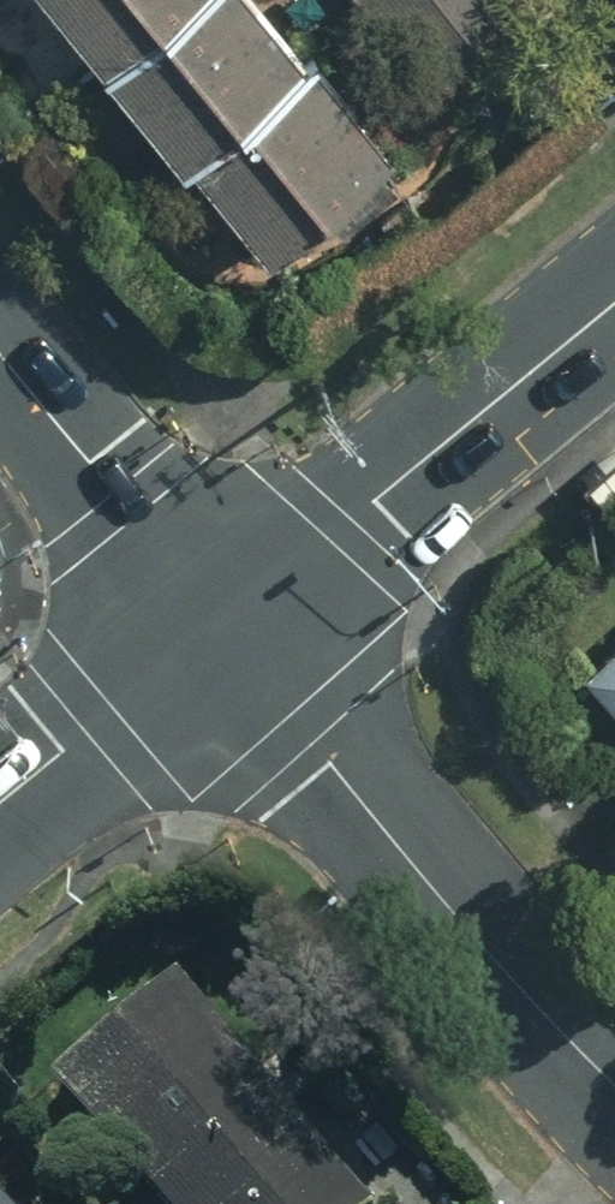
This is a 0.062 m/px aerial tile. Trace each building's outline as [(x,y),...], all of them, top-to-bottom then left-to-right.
[(86,63),(170,0),(38,0),(86,63)] [(98,67),(168,158),(301,58),(256,0),(187,0),(98,67)] [(374,4),(241,104),(311,196),(444,95),(374,4)] [(581,669),(614,706),(614,638),(581,669)] [(44,1077),(146,1203),(360,1203),(173,973),(44,1077)]
